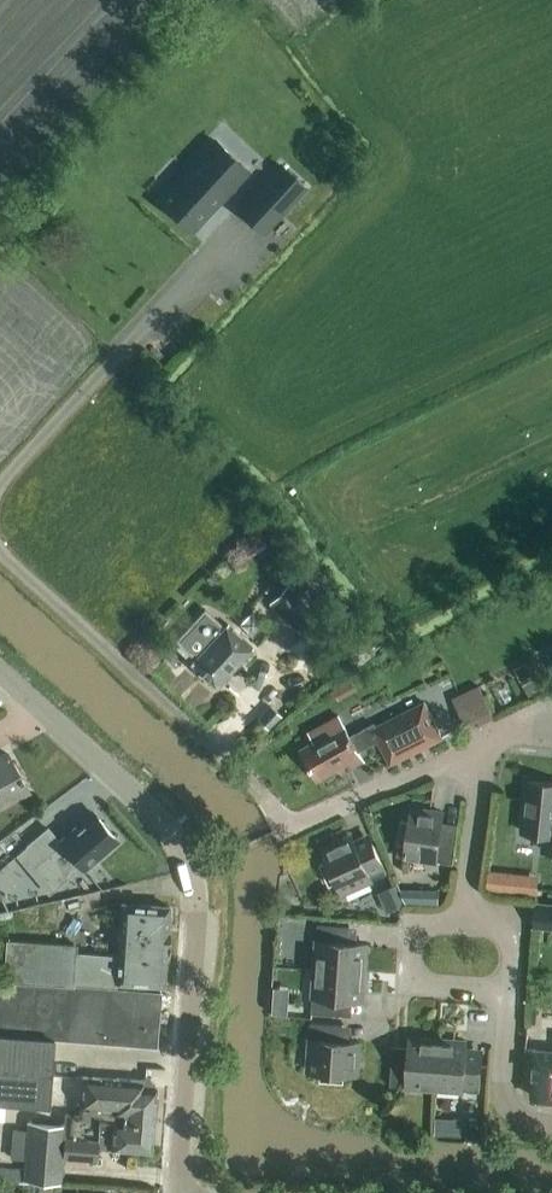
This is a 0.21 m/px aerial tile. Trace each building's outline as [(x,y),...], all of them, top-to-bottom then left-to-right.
[(215,141),(168,191),(169,192),(199,220),(200,221),(247,171),(215,141)] [(281,166),(256,192),(279,214),(304,187),(281,166)] [(312,571),(301,583),(295,577),(280,593),(281,593),(291,602),(285,608),(296,618),(298,616),(307,624),(323,606),(318,602),(331,589),(312,571)] [(188,627),(208,645),(191,664),(216,687),(251,650),(226,626),(225,627),(205,609),(188,627)] [(252,632),(264,623),(253,609),(241,619),(252,632)] [(357,635),(339,651),(354,668),(372,653),(357,635)] [(456,708),(483,695),(479,686),(452,699),(456,708)] [(279,715),(267,704),(253,718),(266,730),(279,715)] [(438,735),(439,735),(424,704),(376,729),(375,725),(351,738),(339,715),(307,731),(314,743),(302,749),(318,781),(339,770),(342,776),(365,764),(359,753),(380,742),(389,761),(413,748),(416,747),(435,738),(438,735)] [(28,791),(7,754),(0,758),(0,807),(28,791)] [(528,781),(523,833),(545,835),(544,850),(551,851),(551,783),(528,781)] [(443,812),(412,808),(410,821),(401,820),(398,844),(407,845),(405,858),(453,864),(457,833),(444,831),(441,828),(443,812)] [(83,867),(116,839),(95,815),(60,844),(46,827),(25,844),(44,867),(40,871),(54,887),(65,877),(62,875),(78,862),(83,867)] [(351,835),(322,848),(328,860),(320,864),(329,886),(338,882),(343,894),(387,874),(368,833),(353,840),(351,835)] [(488,870),(487,890),(538,895),(540,876),(488,870)] [(397,885),(382,891),(391,911),(406,905),(397,885)] [(438,905),(438,890),(400,889),(407,904),(438,905)] [(534,930),(551,931),(551,905),(536,903),(534,930)] [(73,984),(73,986),(116,989),(117,983),(163,986),(165,960),(166,960),(168,933),(167,933),(169,906),(122,904),(118,956),(75,953),(73,984)] [(349,927),(318,924),(315,969),(364,972),(366,944),(351,943),(348,939),(349,927)] [(73,984),(75,953),(75,945),(6,941),(4,980),(73,984)] [(364,972),(315,969),(312,1013),(343,1016),(344,1003),(347,999),(362,1001),(364,972)] [(116,989),(73,986),(0,981),(0,1102),(49,1106),(53,1062),(51,1062),(52,1039),(156,1047),(161,992),(116,989)] [(276,995),(275,1014),(292,1015),(293,996),(276,995)] [(342,1025),(311,1023),(308,1071),(320,1072),(320,1081),(344,1083),(344,1074),(357,1075),(359,1043),(344,1042),(341,1038),(342,1025)] [(435,1089),(438,1040),(410,1038),(409,1053),(405,1056),(392,1055),(390,1086),(435,1089)] [(466,1042),(438,1040),(435,1089),(479,1092),(482,1048),(466,1047),(466,1042)] [(551,1098),(551,1051),(535,1050),(532,1096),(551,1098)] [(82,1077),(79,1114),(153,1120),(156,1089),(142,1087),(143,1081),(116,1079),(116,1080),(82,1077)] [(153,1120),(79,1114),(79,1117),(65,1116),(64,1125),(28,1122),(23,1181),(60,1184),(62,1158),(97,1161),(98,1148),(151,1152),(153,1120)] [(437,1129),(462,1131),(463,1118),(438,1116),(437,1129)]
